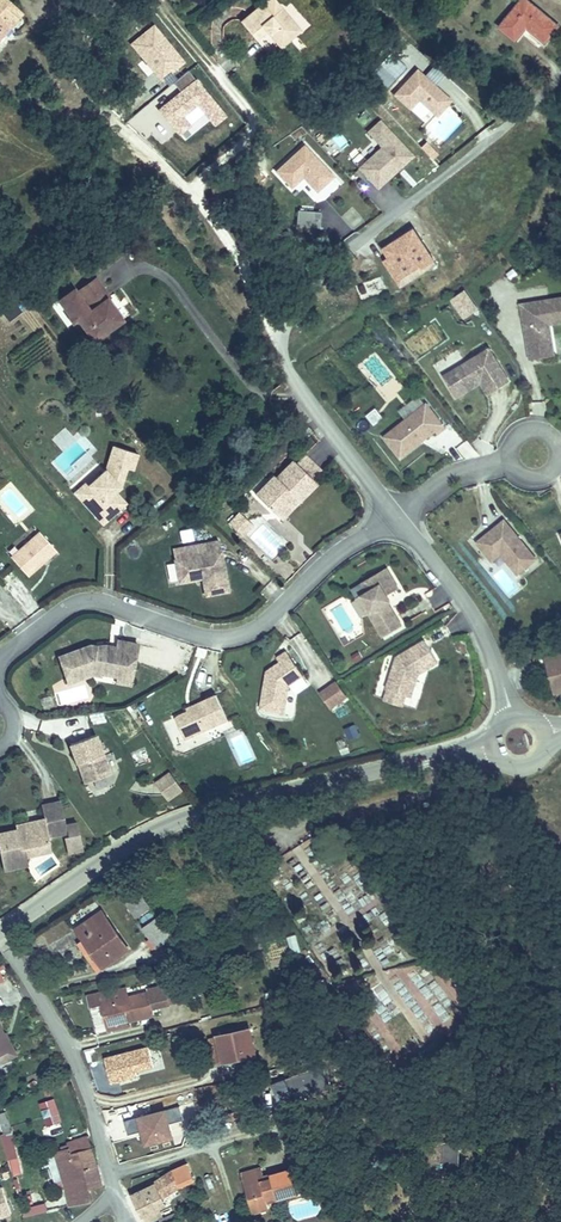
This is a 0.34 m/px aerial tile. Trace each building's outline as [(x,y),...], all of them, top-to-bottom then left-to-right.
[(504,21),(519,35),(528,27),(548,43),(560,29),(527,0),(523,0),(504,21)] [(21,14),(8,2),(0,10),(0,37),(21,14)] [(255,40),(264,32),(267,30),(270,34),(267,36),(279,50),(301,31),(281,8),(271,16),(263,5),(241,24),(255,40)] [(548,43),(528,27),(519,35),(504,21),(498,27),(520,46),(528,38),(542,49),(548,43)] [(451,100),(417,69),(394,95),(410,109),(419,100),(437,116),(451,100)] [(413,156),(380,121),(368,132),(382,147),(359,169),(378,188),(413,156)] [(333,176),(304,146),(277,172),(292,188),(303,177),(317,191),(333,176)] [(320,228),(321,213),(298,211),(297,226),(320,228)] [(384,249),(390,259),(401,275),(420,262),(424,268),(434,262),(414,230),(384,249)] [(401,275),(390,259),(385,263),(400,286),(425,270),(424,268),(420,262),(401,275)] [(104,298),(105,297),(89,276),(58,300),(75,322),(77,320),(93,341),(121,320),(104,298)] [(473,310),(461,293),(449,301),(461,318),(473,310)] [(518,305),(527,360),(542,357),(540,340),(549,339),(546,325),(560,323),(560,298),(518,305)] [(551,356),(549,339),(540,340),(542,357),(551,356)] [(499,369),(487,349),(448,372),(460,392),(479,381),(499,369)] [(506,382),(499,369),(479,381),(486,394),(506,382)] [(460,392),(448,372),(441,377),(453,397),(460,392)] [(397,458),(432,431),(435,435),(443,428),(424,404),(381,437),(397,458)] [(371,425),(380,418),(373,408),(363,416),(371,425)] [(307,424),(302,429),(308,435),(313,431),(307,424)] [(63,452),(53,461),(67,478),(91,457),(64,428),(51,439),(63,452)] [(434,450),(454,458),(463,438),(443,430),(434,450)] [(138,453),(113,445),(105,469),(97,476),(77,495),(103,524),(126,503),(116,491),(121,486),(119,483),(121,476),(124,477),(127,468),(133,469),(138,453)] [(322,471),(304,454),(296,462),(313,479),(322,471)] [(291,457),(255,494),(281,519),(316,482),(313,479),(296,462),(291,457)] [(95,474),(74,492),(77,495),(97,476),(95,474)] [(239,511),(229,522),(238,530),(248,519),(239,511)] [(248,519),(238,530),(243,536),(254,525),(248,519)] [(533,560),(501,521),(493,527),(496,531),(492,534),(489,530),(474,543),(485,557),(494,550),(498,555),(515,575),(533,560)] [(191,527),(178,530),(181,543),(194,540),(191,527)] [(39,531),(11,557),(28,576),(56,550),(39,531)] [(229,590),(218,540),(172,549),(179,582),(202,577),(206,595),(229,590)] [(498,555),(494,550),(485,557),(489,562),(498,555)] [(386,567),(362,581),(367,590),(361,594),(371,611),(368,612),(369,613),(382,636),(402,625),(392,608),(389,610),(385,603),(388,601),(390,600),(387,594),(398,587),(386,567)] [(361,594),(356,597),(366,614),(369,613),(368,612),(371,611),(361,594)] [(91,645),(59,656),(68,683),(80,679),(79,676),(95,670),(102,672),(117,674),(117,675),(124,671),(133,672),(138,644),(117,640),(115,649),(108,648),(109,645),(107,644),(98,646),(91,645)] [(396,656),(386,688),(387,689),(405,695),(407,695),(413,676),(418,670),(420,672),(438,662),(425,640),(396,656)] [(548,667),(552,666),(553,671),(550,672),(553,686),(560,684),(560,644),(543,648),(548,667)] [(266,675),(260,708),(284,712),(289,684),(303,674),(286,650),(277,657),(280,661),(281,664),(271,671),(270,676),(266,675)] [(267,670),(266,675),(270,676),(271,671),(281,664),(280,661),(267,670)] [(95,670),(79,676),(80,679),(94,674),(102,675),(102,672),(95,670)] [(410,696),(418,670),(413,676),(407,695),(410,696)] [(117,675),(117,674),(115,681),(130,684),(133,672),(124,671),(117,675)] [(330,708),(348,696),(337,682),(320,694),(330,708)] [(405,695),(387,689),(384,698),(402,704),(405,695)] [(188,711),(175,717),(184,738),(227,719),(216,694),(195,704),(196,707),(188,711)] [(173,717),(165,721),(175,746),(183,743),(173,717)] [(359,735),(356,728),(346,733),(349,740),(359,735)] [(95,734),(70,743),(77,763),(81,762),(88,781),(110,774),(95,734)] [(81,762),(77,763),(84,783),(88,781),(81,762)] [(181,787),(170,771),(156,781),(167,797),(181,787)] [(60,802),(41,806),(44,818),(48,836),(66,832),(60,802)] [(15,825),(16,829),(0,833),(0,856),(3,869),(28,864),(24,847),(49,842),(48,836),(44,818),(15,825)] [(149,906),(141,894),(125,905),(134,917),(149,906)] [(69,917),(77,929),(102,912),(94,901),(69,917)] [(149,906),(134,917),(158,949),(172,938),(149,906)] [(102,912),(77,929),(84,939),(103,968),(128,951),(102,912)] [(296,935),(286,938),(290,953),(299,950),(296,935)] [(103,968),(84,939),(77,944),(96,972),(103,968)] [(408,979),(412,987),(417,984),(435,1023),(452,1016),(434,977),(423,982),(419,973),(408,979)] [(100,1006),(106,1026),(129,1019),(153,1012),(146,990),(114,999),(112,995),(111,990),(86,997),(89,1009),(100,1006)] [(129,1019),(106,1026),(107,1032),(131,1025),(129,1019)] [(10,1058),(0,1038),(5,1036),(4,1034),(0,1026),(0,1063),(10,1058)] [(217,1037),(223,1061),(254,1054),(249,1030),(217,1037)] [(6,1033),(4,1034),(5,1036),(0,1038),(10,1058),(16,1055),(6,1033)] [(208,1039),(214,1064),(223,1061),(217,1037),(208,1039)] [(137,1076),(136,1071),(154,1066),(149,1047),(105,1058),(111,1082),(137,1076)] [(254,1054),(223,1061),(223,1066),(256,1059),(254,1054)] [(334,1092),(324,1065),(285,1079),(290,1091),(301,1087),(305,1098),(334,1092)] [(305,1098),(301,1087),(290,1091),(294,1103),(305,1098)] [(38,1104),(44,1118),(59,1113),(54,1098),(38,1104)] [(173,1137),(170,1124),(184,1120),(180,1106),(125,1121),(129,1134),(143,1131),(147,1144),(173,1137)] [(102,1185),(88,1138),(74,1141),(76,1149),(55,1153),(69,1206),(81,1203),(78,1191),(89,1188),(102,1185)] [(459,1179),(460,1143),(427,1142),(426,1178),(459,1179)] [(152,1186),(132,1196),(143,1217),(165,1206),(161,1198),(180,1187),(194,1181),(187,1165),(176,1169),(151,1185),(152,1186)] [(265,1182),(264,1177),(262,1169),(242,1174),(253,1213),(269,1209),(268,1202),(267,1197),(276,1195),(277,1200),(299,1193),(295,1176),(293,1169),(271,1175),(272,1179),(265,1182)] [(306,1173),(295,1176),(299,1193),(310,1190),(306,1173)] [(2,1188),(0,1189),(0,1218),(11,1215),(2,1188)] [(92,1201),(89,1188),(78,1191),(81,1203),(92,1201)] [(24,1218),(47,1212),(45,1202),(21,1208),(24,1218)] [(177,1212),(160,1220),(161,1221),(177,1221),(180,1221),(177,1212)]
